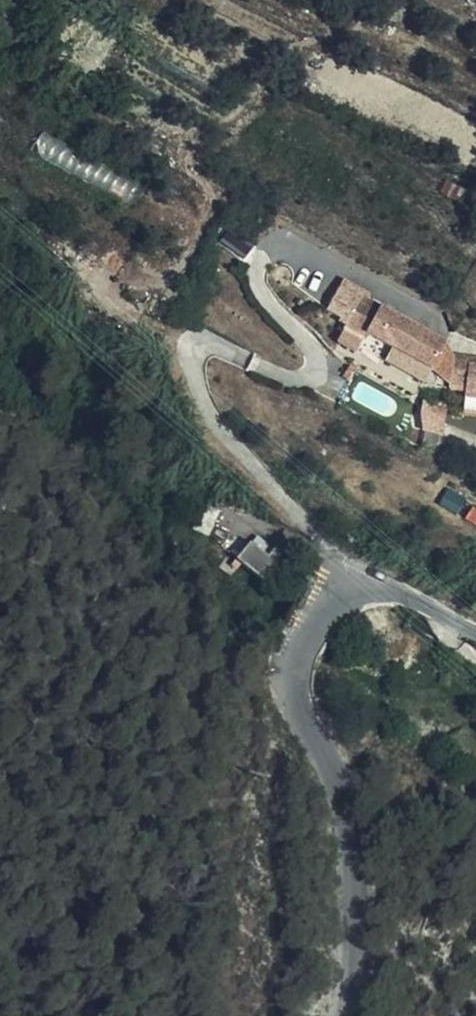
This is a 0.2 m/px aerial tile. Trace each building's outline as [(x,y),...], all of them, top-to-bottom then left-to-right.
[(439,334),(357,285),(339,314),(357,326),(360,321),(422,360),(439,334)] [(442,434),(448,408),(425,403),(420,429),(442,434)] [(217,500),(204,493),(191,514),(221,530),(225,522),(210,513),(217,500)] [(268,545),(272,540),(253,525),(248,530),(268,545)] [(285,549),(272,540),(268,545),(248,530),(236,546),(267,572),(285,549)]
